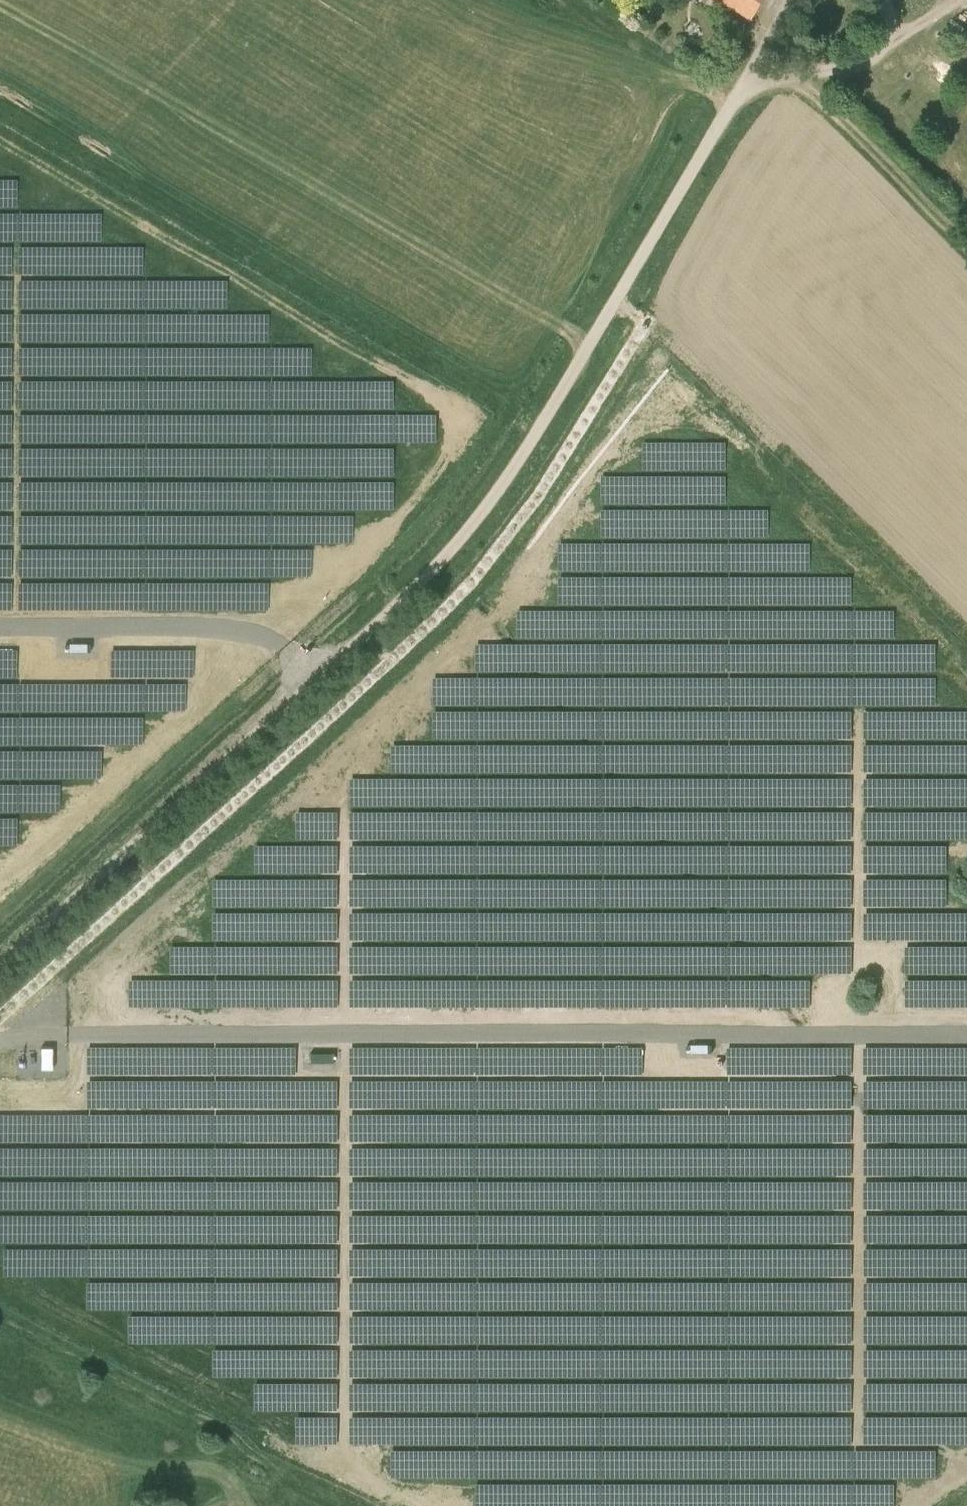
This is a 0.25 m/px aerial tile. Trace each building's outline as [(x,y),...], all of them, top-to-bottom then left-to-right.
[(751,21),(764,0),(717,0),(751,21)] [(39,1047),(38,1066),(50,1067),(51,1048),(39,1047)]
